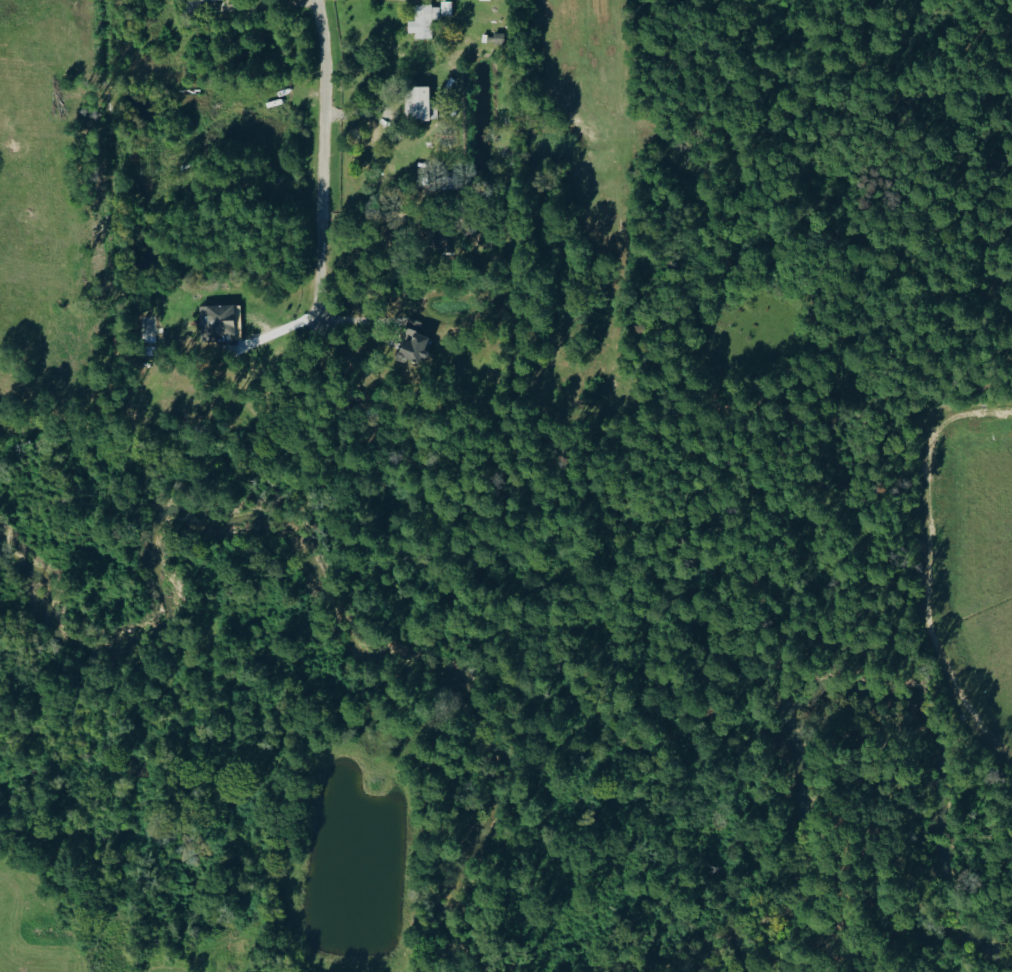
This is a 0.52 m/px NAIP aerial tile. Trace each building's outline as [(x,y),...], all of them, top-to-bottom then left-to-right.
[(432,39),(432,18),(440,18),(439,5),(415,5),(415,21),(408,21),(408,33),(415,33),(415,39),(432,39)] [(430,120),(429,87),(405,87),(406,120),(430,120)] [(235,342),(234,305),(200,306),(201,343),(235,342)] [(424,323),(409,319),(397,356),(425,364),(429,351),(426,350),(430,338),(420,335),(424,323)]
